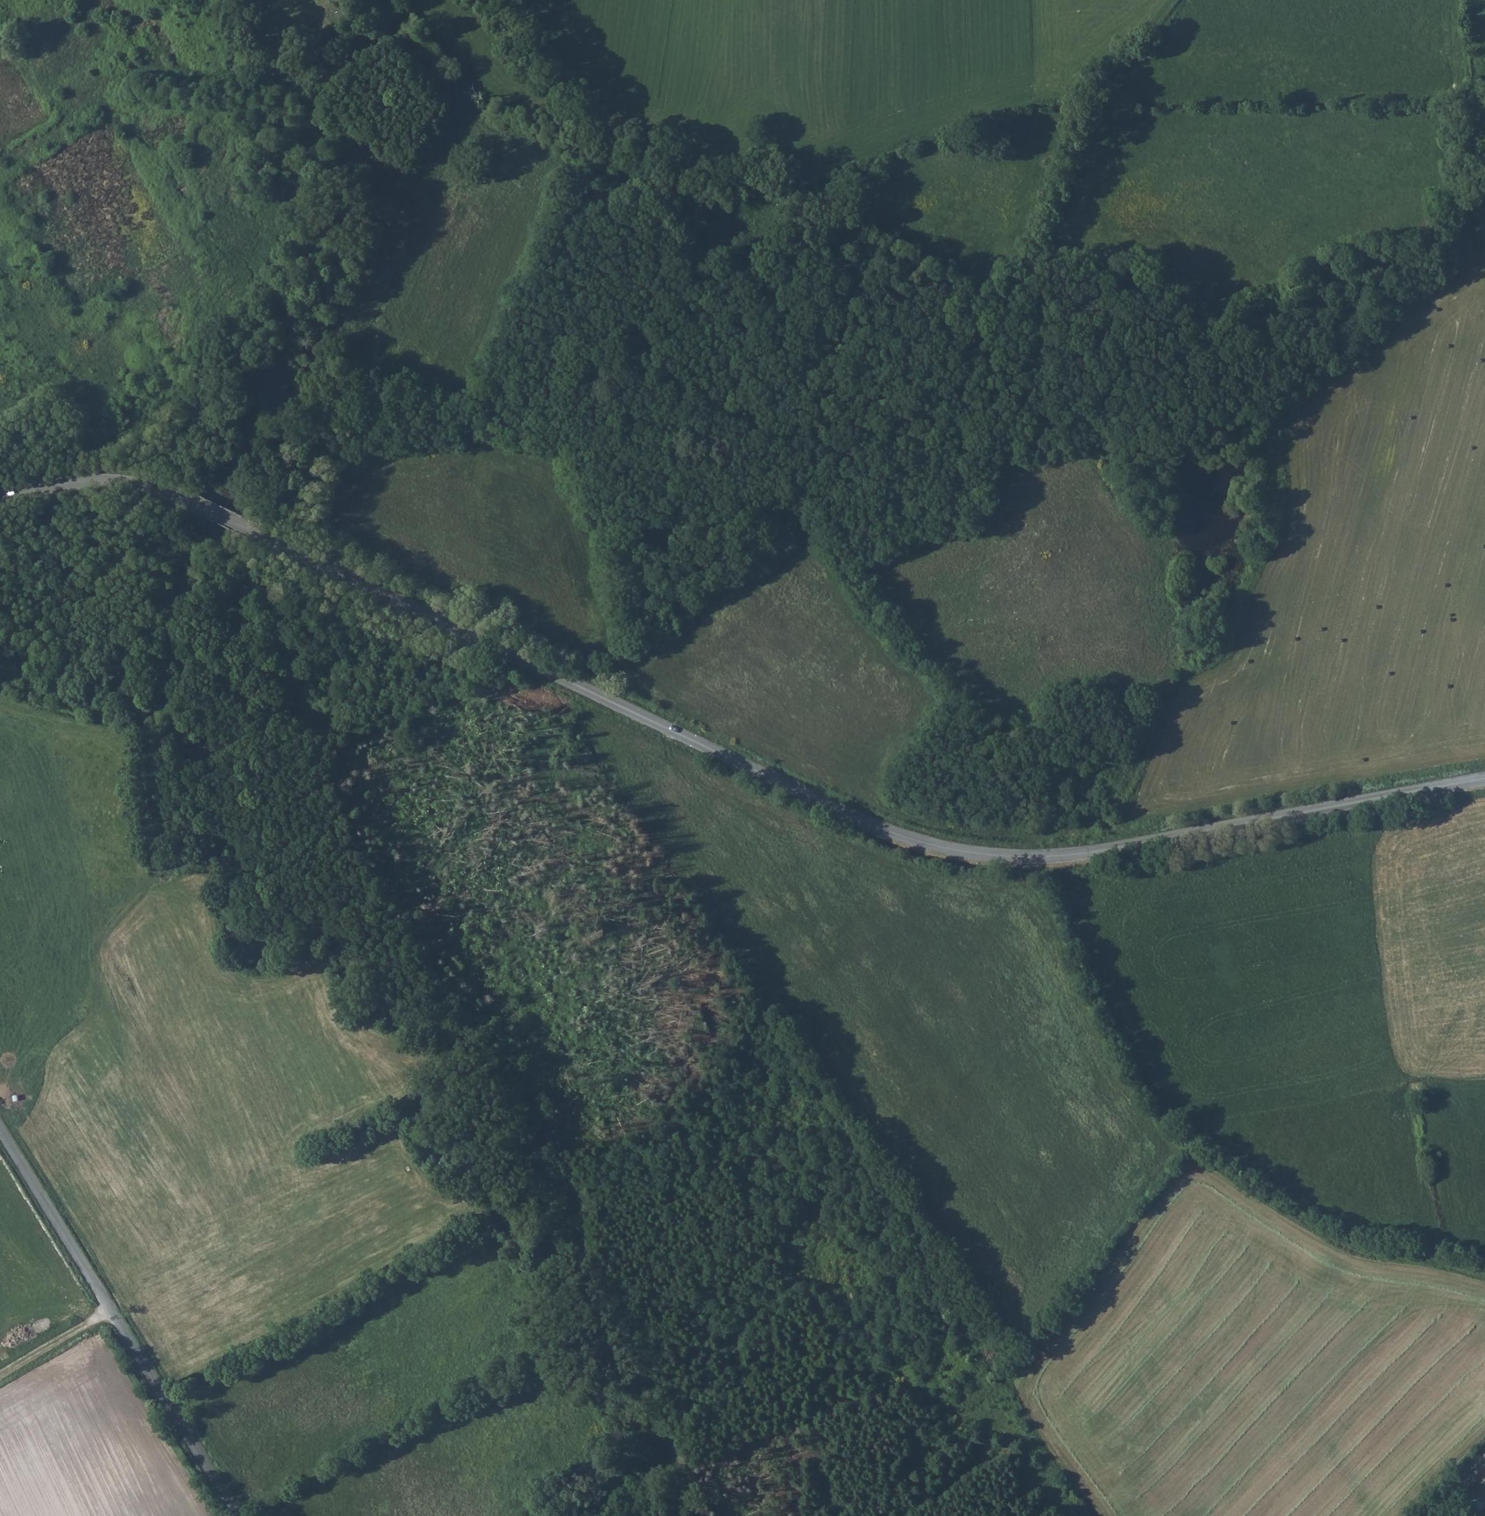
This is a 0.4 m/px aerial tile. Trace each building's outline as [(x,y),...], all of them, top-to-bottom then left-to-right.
[(1484,1503),(1484,1479),(1473,1490),(1484,1503)]
